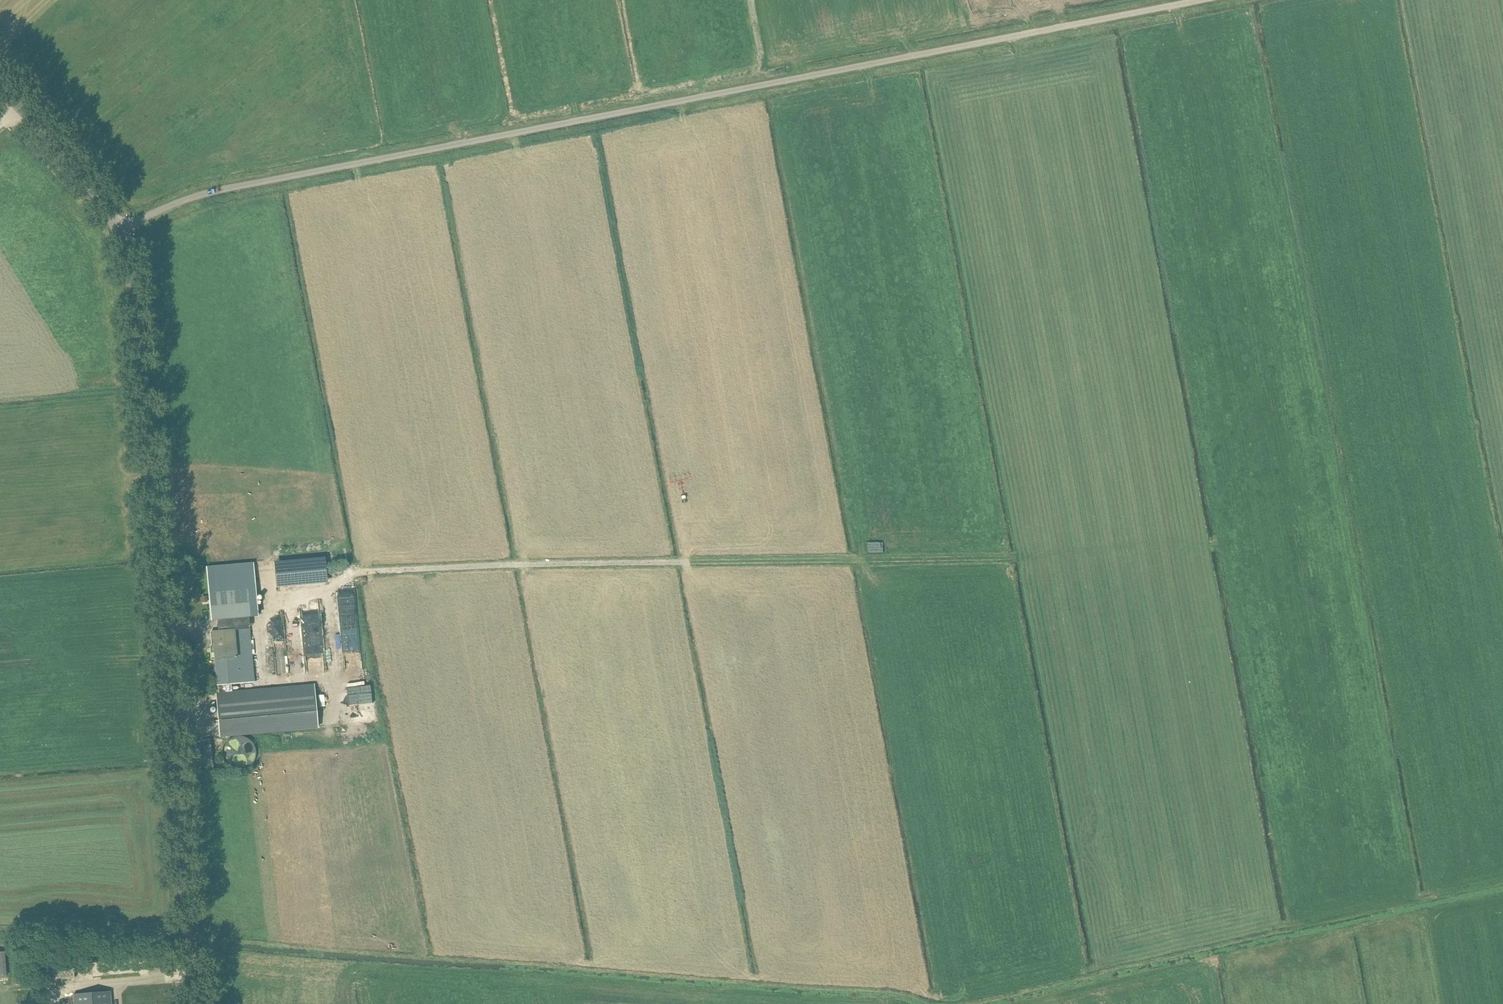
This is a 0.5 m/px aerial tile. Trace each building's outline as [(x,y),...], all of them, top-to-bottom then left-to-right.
[(327,581),(325,558),(275,562),(277,586),(327,581)] [(218,619),(249,616),(258,615),(254,571),(208,576),(212,619),(218,619)] [(358,652),(354,587),(338,588),(342,653),(358,652)] [(321,615),(335,616),(335,602),(321,601),(321,615)] [(218,693),(232,692),(231,684),(254,682),(249,616),(218,619),(220,631),(235,629),(237,661),(216,663),(218,693)] [(235,629),(220,631),(211,631),(212,646),(214,645),(216,663),(237,661),(235,629)] [(216,693),(219,725),(220,736),(318,727),(314,684),(232,692),(218,693),(216,693)] [(357,686),(337,687),(337,701),(357,700),(357,686)] [(360,722),(373,721),(372,710),(359,712),(360,722)] [(36,952),(39,982),(74,978),(71,948),(36,952)] [(110,991),(66,995),(67,1003),(111,1003),(110,991)]
